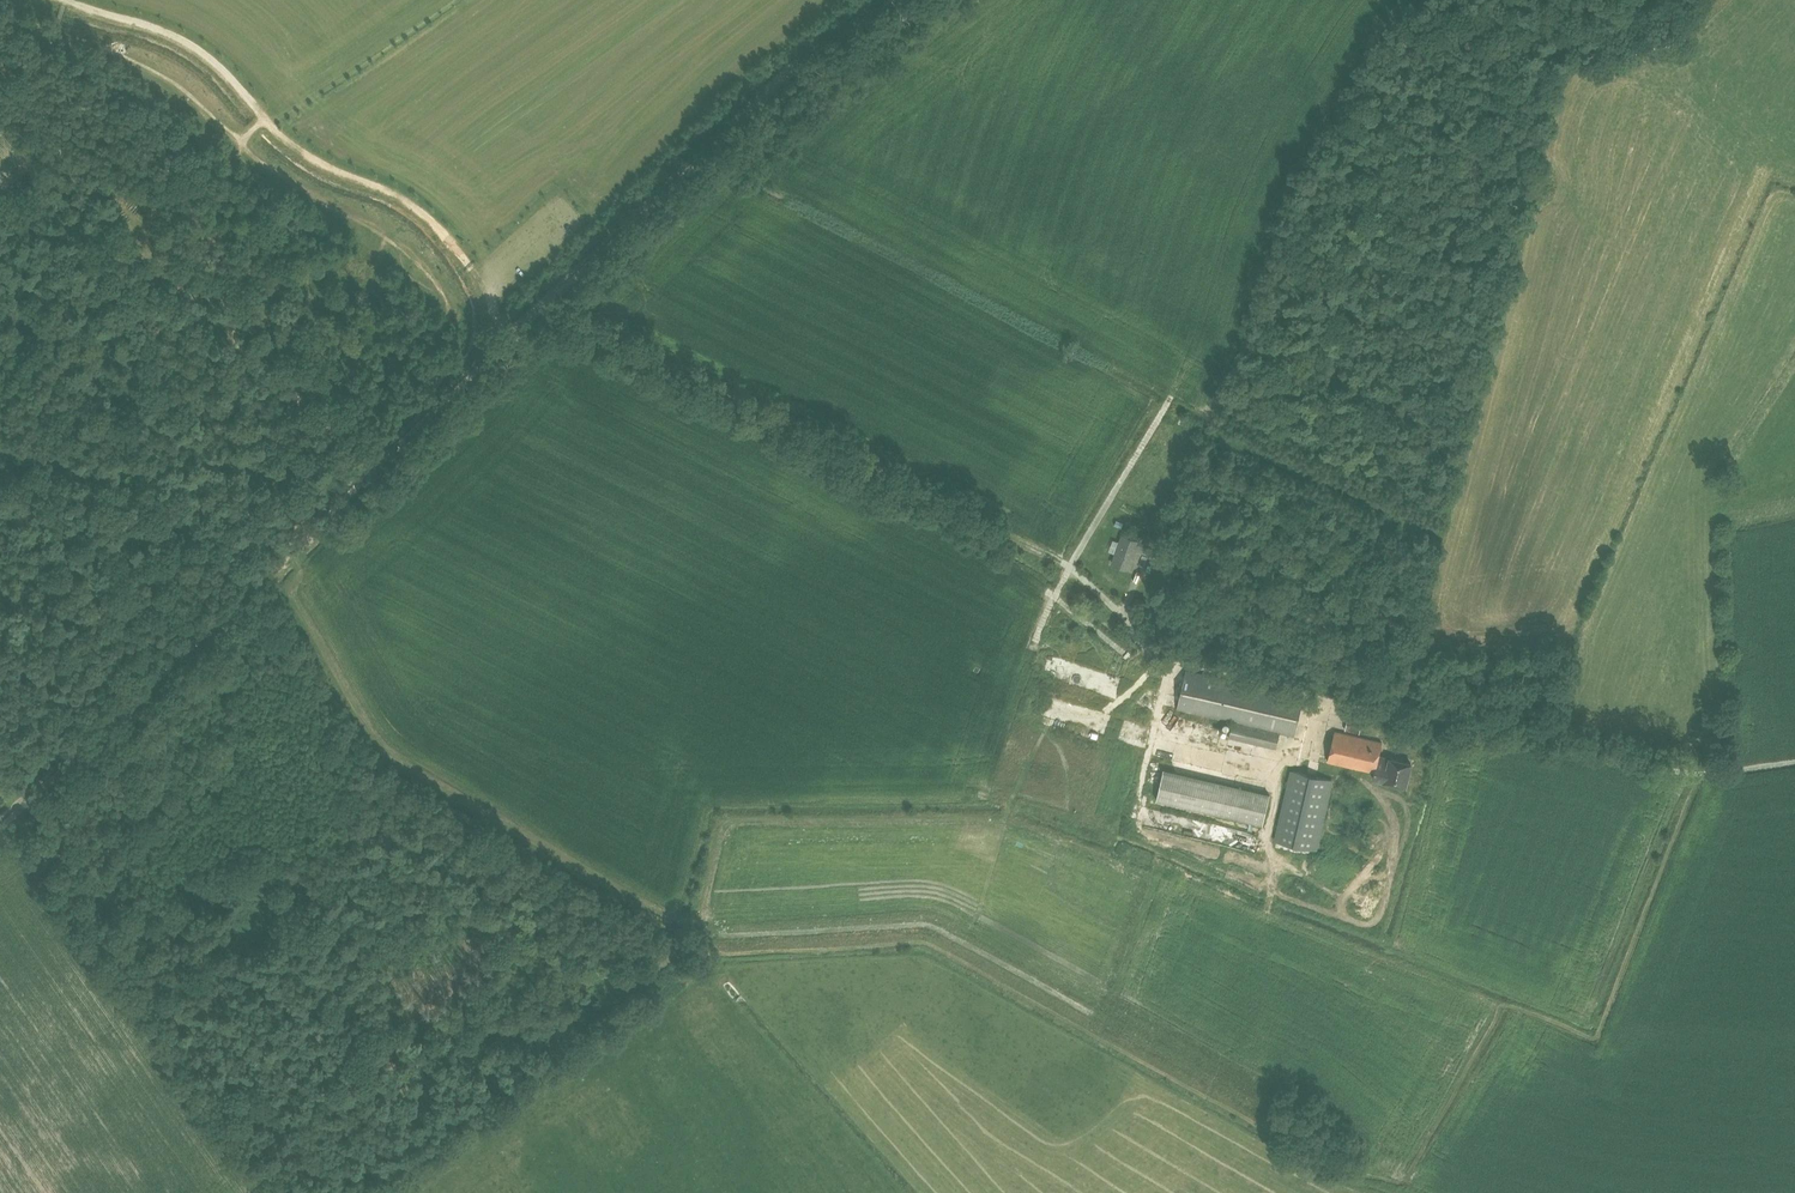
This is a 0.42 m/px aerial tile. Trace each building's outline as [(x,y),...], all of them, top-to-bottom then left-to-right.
[(1138,550),(1147,553),(1154,555),(1160,540),(1161,536),(1144,530),(1143,534),(1142,534),(1139,540),(1122,534),(1111,564),(1130,571),(1138,550)] [(1302,698),(1291,695),(1291,694),(1186,669),(1177,709),(1233,722),(1229,738),(1263,746),(1264,745),(1275,748),(1279,732),(1293,736),(1302,698)] [(1359,733),(1363,718),(1349,714),(1345,729),(1359,733)] [(1406,785),(1411,762),(1390,757),(1389,763),(1378,760),(1382,741),(1335,730),(1328,761),(1374,772),(1373,777),(1385,780),(1385,781),(1406,785)] [(1263,823),(1270,794),(1164,769),(1157,798),(1263,823)] [(1333,780),(1290,771),(1273,841),(1316,851),(1333,780)] [(1148,821),(1182,830),(1186,817),(1152,807),(1148,821)]
